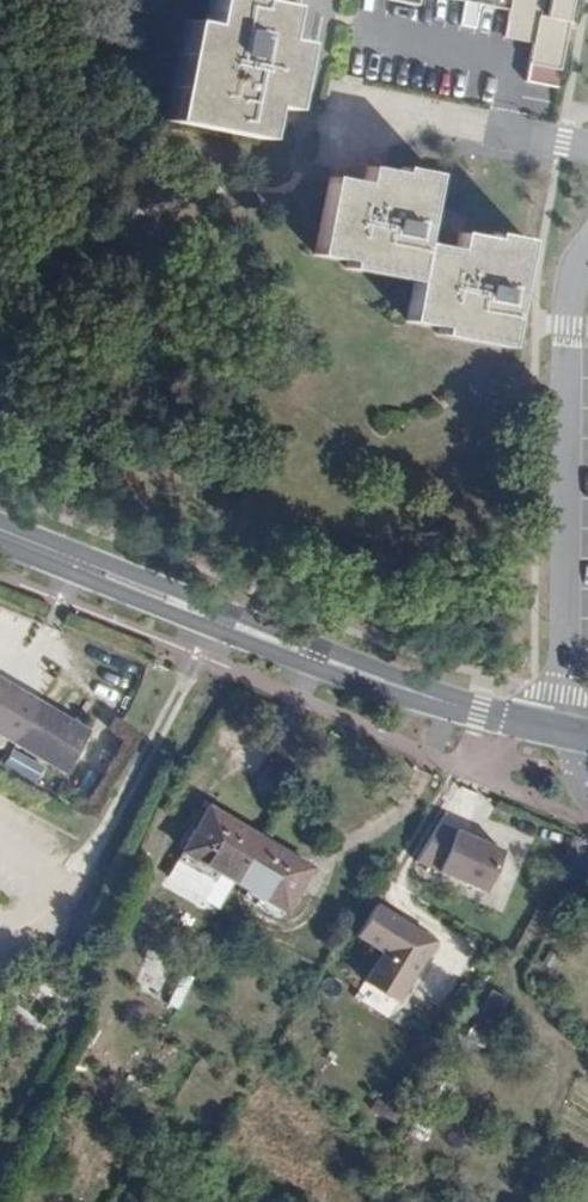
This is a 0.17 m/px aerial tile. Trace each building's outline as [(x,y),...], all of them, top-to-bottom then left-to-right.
[(262,0),(209,0),(204,24),(186,20),(166,119),(259,138),(266,104),(285,108),(292,75),(272,70),(286,5),(262,0)] [(508,12),(504,36),(532,42),(527,63),(559,69),(569,22),(574,22),(578,0),(511,0),(508,12)] [(361,79),(345,75),(343,81),(360,85),(361,79)] [(413,280),(420,249),(435,173),(368,158),(362,187),(328,181),(312,259),(413,280)] [(453,255),(420,249),(413,280),(405,318),(439,326),(438,332),(504,345),(526,239),(492,232),(491,238),(458,231),(453,255)] [(82,730),(0,686),(0,740),(58,772),(82,730)] [(232,884),(256,842),(197,807),(185,827),(194,832),(180,854),(232,884)] [(431,872),(451,831),(435,824),(416,864),(431,872)] [(498,853),(451,831),(431,872),(479,894),(498,853)] [(316,876),(256,842),(232,884),(285,916),(298,893),(304,897),(316,876)] [(429,944),(368,907),(348,940),(378,957),(386,943),(420,963),(429,944)] [(386,943),(378,957),(362,985),(396,1004),(420,963),(386,943)] [(16,983),(17,981),(5,972),(0,979),(0,995),(5,999),(16,983)]
